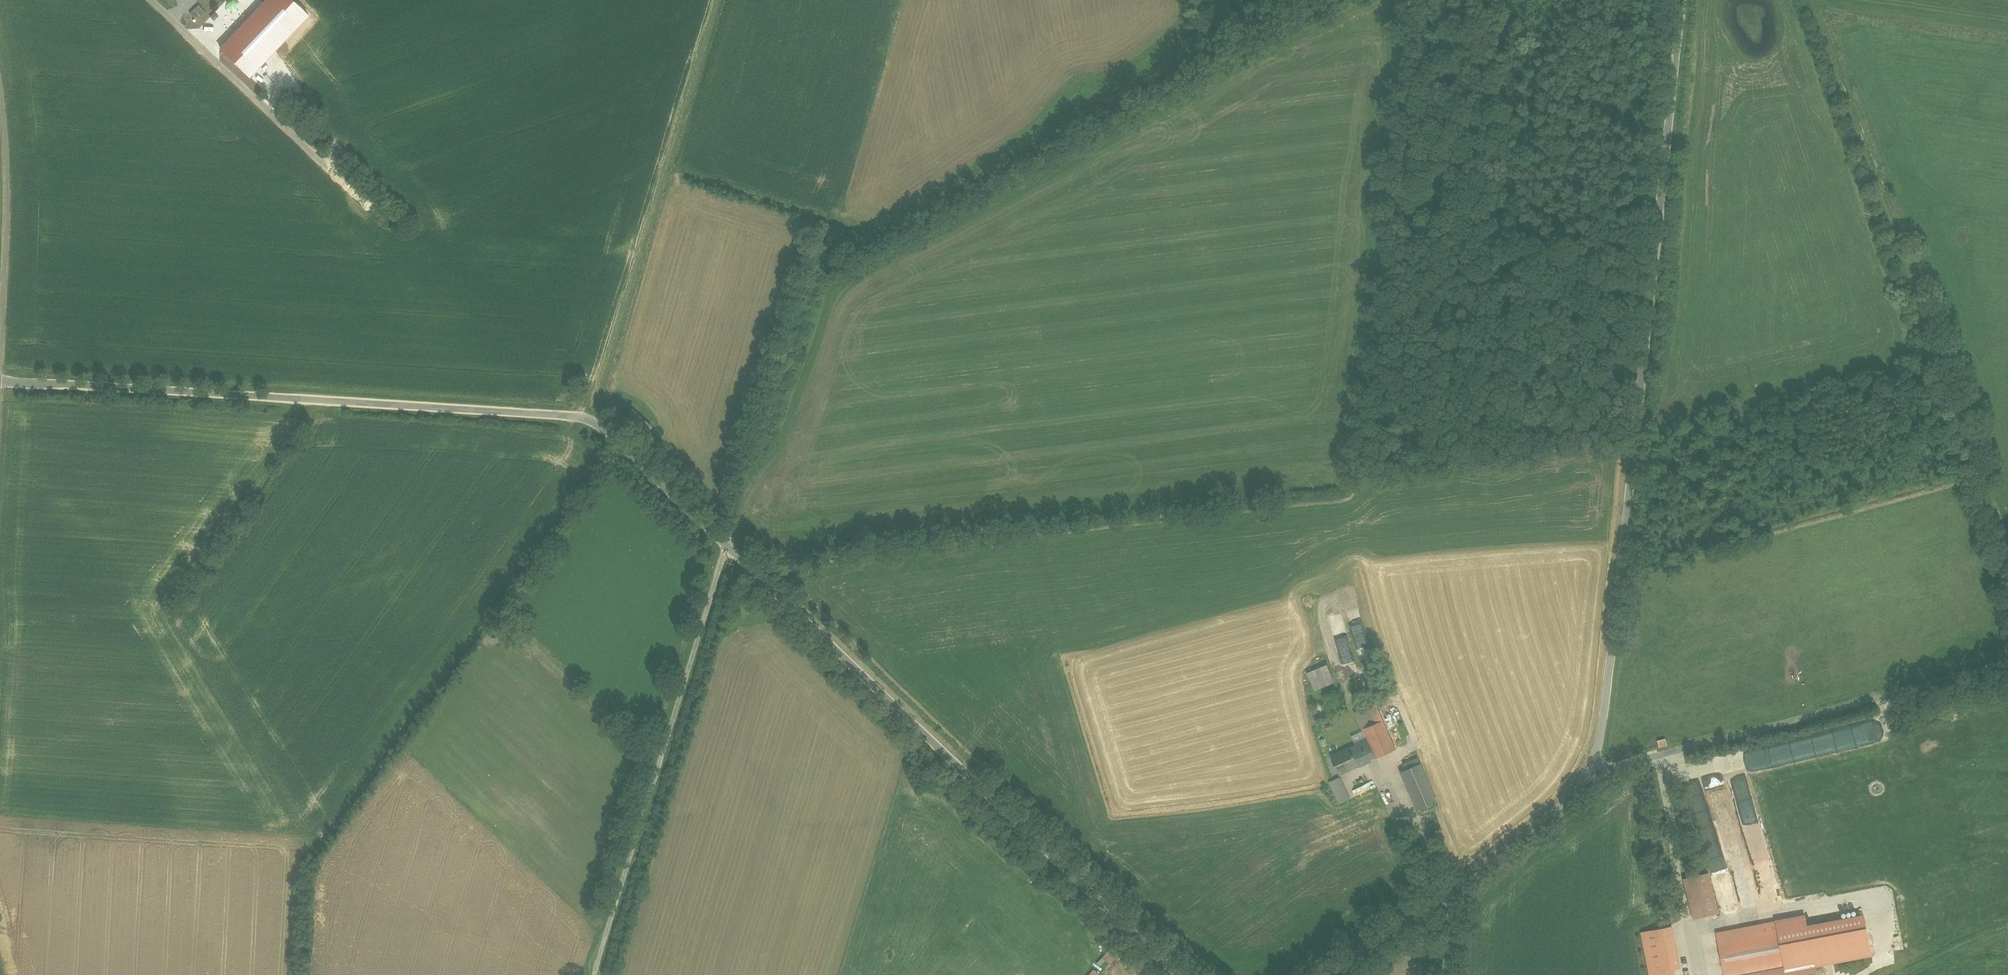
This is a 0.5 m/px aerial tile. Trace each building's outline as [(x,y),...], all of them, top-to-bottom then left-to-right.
[(193,2),(185,10),(193,18),(201,10),(193,2)] [(1316,690),(1339,683),(1333,664),(1310,671),(1316,690)] [(1376,723),(1383,720),(1376,704),(1355,713),(1362,730),(1376,723)] [(1376,723),(1362,730),(1367,739),(1374,756),(1375,759),(1396,749),(1383,720),(1376,723)] [(1331,757),(1339,774),(1359,765),(1358,764),(1361,762),(1362,765),(1371,761),(1370,758),(1374,756),(1367,739),(1355,744),(1356,747),(1351,749),(1351,748),(1331,757)] [(1658,741),(1660,748),(1668,746),(1667,739),(1658,741)] [(1402,756),(1407,768),(1417,764),(1412,752),(1402,756)] [(1420,765),(1402,773),(1418,809),(1436,801),(1420,765)] [(1332,782),(1342,804),(1353,799),(1344,776),(1332,782)] [(1750,847),(1754,873),(1773,870),(1769,844),(1750,847)] [(1722,913),(1711,871),(1703,873),(1686,877),(1696,919),(1722,913)] [(1716,931),(1725,974),(1817,974),(1816,967),(1873,956),(1865,913),(1807,924),(1805,914),(1716,931)] [(1677,969),(1693,966),(1688,942),(1684,942),(1672,945),(1677,969)] [(1111,950),(1104,957),(1111,964),(1118,957),(1111,950)] [(1677,969),(1678,974),(1698,974),(1696,965),(1693,966),(1677,969)]
